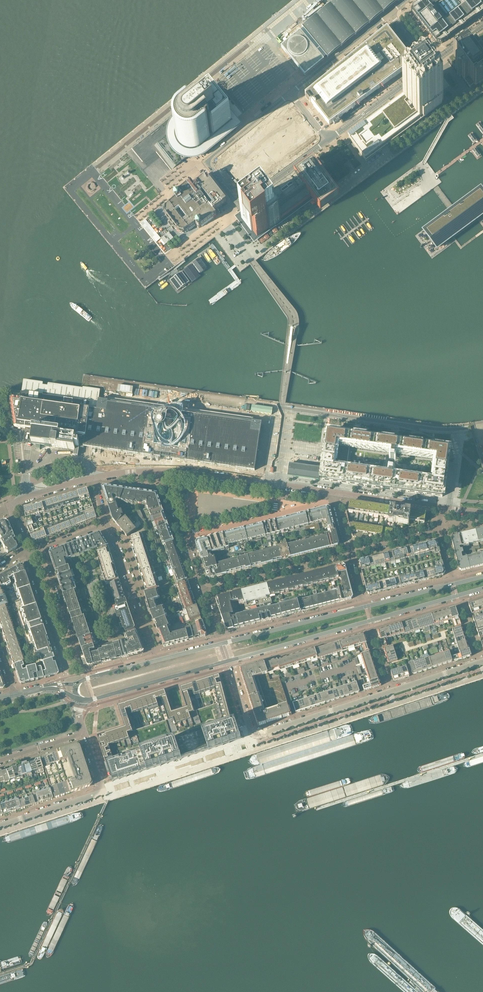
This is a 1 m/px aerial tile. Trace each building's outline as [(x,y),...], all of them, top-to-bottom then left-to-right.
[(281,47),(299,68),(305,76),(324,60),(318,53),(317,52),(318,51),(319,52),(319,51),(320,51),(320,50),(321,49),(321,50),(328,58),(356,34),(398,0),(334,0),(308,21),(304,25),(302,26),(304,29),(301,32),(300,31),(281,47)] [(471,21),(454,0),(423,0),(413,8),(413,13),(436,43),(441,44),(471,21)] [(471,21),(482,13),(482,0),(454,0),(471,21)] [(377,90),(412,65),(413,64),(413,63),(413,62),(412,62),(412,61),(413,61),(409,55),(408,55),(389,31),(388,31),(388,30),(387,30),(386,30),(385,30),(346,62),(334,72),(333,73),(327,77),(307,94),(306,95),(306,96),(306,97),(307,97),(306,98),(310,103),(311,103),(328,124),(328,125),(329,125),(330,125),(331,125),(371,95),(377,90)] [(449,62),(454,70),(459,75),(461,78),(465,84),(467,86),(468,88),(470,90),(474,87),(476,89),(482,84),(482,37),(467,49),(453,59),(449,62)] [(387,144),(388,146),(421,120),(428,116),(426,114),(443,102),(436,92),(435,92),(434,91),(433,89),(434,89),(427,80),(404,97),(403,96),(363,125),(364,127),(362,128),(360,130),(359,128),(353,133),(354,135),(351,136),(349,138),(366,161),(382,150),(381,148),(387,144)] [(157,128),(132,148),(143,161),(155,151),(158,149),(158,150),(172,169),(175,167),(176,166),(180,163),(184,160),(186,158),(190,155),(190,153),(190,154),(189,152),(190,152),(190,150),(191,150),(193,150),(194,149),(195,149),(197,149),(198,148),(199,148),(200,147),(201,146),(210,139),(211,139),(211,140),(211,141),(212,141),(213,142),(214,142),(214,141),(215,141),(215,140),(215,139),(215,138),(214,138),(213,138),(213,137),(232,122),(217,104),(220,102),(208,87),(173,116),(159,127),(157,128)] [(291,107),(234,154),(255,181),(314,137),(291,107)] [(472,133),(468,135),(474,142),(477,140),(472,133)] [(475,147),(472,150),(477,157),(481,154),(475,147)] [(284,218),(311,198),(317,207),(321,211),(339,198),(336,193),(333,190),(330,184),(313,162),(295,176),(287,181),(286,182),(287,183),(282,186),(268,197),(264,199),(241,216),(243,219),(242,220),(252,234),(253,232),(257,238),(268,230),(270,231),(282,223),(280,221),(284,218)] [(213,212),(226,202),(226,201),(209,180),(207,177),(206,176),(197,184),(196,183),(193,185),(190,182),(174,196),(174,197),(174,198),(174,201),(170,205),(169,206),(165,209),(165,214),(166,216),(170,222),(169,222),(168,223),(169,224),(168,224),(171,227),(172,226),(173,226),(177,231),(178,231),(179,233),(184,233),(188,231),(196,226),(197,228),(198,228),(198,229),(199,229),(199,228),(200,228),(217,216),(213,212)] [(94,187),(94,188),(95,188),(96,187),(94,183),(91,182),(87,184),(86,187),(88,191),(91,192),(95,190),(93,189),(91,190),(89,189),(88,187),(88,185),(91,184),(93,185),(94,187)] [(423,230),(437,248),(482,214),(482,186),(423,230)] [(302,234),(302,232),(300,232),(292,235),(283,241),(276,246),(267,253),(265,256),(265,259),(267,260),(270,258),(281,253),(289,247),(296,241),(302,234)] [(167,234),(162,238),(167,244),(172,240),(167,234)] [(200,258),(192,264),(199,273),(200,272),(201,273),(207,269),(206,268),(207,267),(200,258)] [(191,264),(183,271),(191,281),(192,283),(200,276),(191,264)] [(189,281),(181,271),(170,280),(178,290),(189,281)] [(258,451),(260,433),(261,433),(262,423),(241,420),(175,411),(98,400),(98,403),(90,402),(84,447),(87,447),(92,448),(255,471),(258,451)] [(448,459),(450,449),(373,439),(329,432),(327,445),(324,470),(322,480),(442,497),(443,488),(447,465),(448,459)] [(56,469),(54,463),(45,466),(47,472),(56,469)] [(288,475),(288,476),(297,477),(318,480),(318,479),(322,480),(324,470),(320,470),(320,469),(290,464),(290,465),(288,475)] [(119,511),(116,502),(115,498),(118,498),(118,500),(120,500),(125,489),(103,486),(102,487),(113,520),(117,524),(119,522),(122,518),(122,515),(121,510),(120,510),(119,511)] [(161,507),(157,495),(156,494),(125,489),(120,500),(124,502),(125,501),(129,503),(129,502),(134,503),(136,501),(137,504),(147,505),(149,511),(161,507)] [(73,494),(68,495),(71,506),(76,504),(76,503),(73,494)] [(68,495),(62,497),(65,506),(66,508),(71,506),(68,495)] [(57,498),(52,500),(55,510),(60,509),(60,508),(57,498)] [(52,500),(47,501),(50,512),(55,510),(52,500)] [(47,501),(42,503),(44,512),(45,514),(50,512),(47,501)] [(350,501),(349,502),(349,506),(345,505),(346,511),(389,517),(388,521),(399,522),(403,522),(403,523),(409,524),(409,520),(419,522),(418,525),(424,524),(426,512),(405,509),(405,511),(395,509),(396,508),(350,501)] [(25,508),(24,509),(25,509),(26,518),(27,525),(27,527),(32,525),(33,525),(33,523),(31,516),(28,507),(25,508)] [(149,511),(147,511),(149,517),(151,517),(163,512),(161,507),(149,511)] [(335,526),(330,508),(327,507),(319,509),(323,521),(325,528),(328,528),(330,527),(335,526)] [(323,521),(319,509),(301,514),(306,531),(319,527),(318,522),(323,521)] [(89,511),(83,513),(87,522),(92,520),(89,511)] [(151,517),(149,517),(153,528),(156,527),(167,523),(163,512),(151,517)] [(87,522),(83,513),(78,515),(82,524),(87,522)] [(306,534),(306,531),(301,514),(290,517),(293,529),(295,536),(306,534)] [(74,517),(73,517),(77,526),(82,524),(78,515),(74,517)] [(73,516),(68,518),(68,519),(72,528),(77,526),(73,517),(73,516)] [(120,529),(129,522),(126,517),(119,522),(117,524),(120,529)] [(293,529),(290,517),(278,520),(281,532),(291,529),(293,529)] [(68,519),(63,521),(67,530),(72,528),(68,519)] [(7,523),(2,521),(0,522),(0,538),(1,540),(11,533),(7,523)] [(63,521),(58,523),(62,532),(67,530),(63,521)] [(124,533),(133,526),(129,522),(120,529),(124,533)] [(271,534),(268,522),(263,524),(266,535),(271,534)] [(362,524),(349,522),(351,530),(361,531),(362,524)] [(58,523),(53,525),(57,534),(62,532),(58,523)] [(156,527),(153,528),(155,533),(158,532),(169,528),(167,523),(156,527)] [(266,535),(263,524),(244,529),(247,540),(264,536),(266,535)] [(372,525),(362,524),(361,531),(371,533),(372,525)] [(32,525),(27,527),(30,534),(33,542),(35,543),(35,542),(38,541),(34,531),(32,525)] [(48,525),(43,527),(47,538),(52,536),(48,527),(48,525)] [(49,527),(48,527),(52,536),(57,534),(53,525),(49,527)] [(393,529),(372,525),(371,533),(382,535),(393,532),(393,529)] [(129,536),(136,530),(133,526),(124,533),(127,537),(128,536),(129,536)] [(339,544),(335,526),(330,527),(331,531),(332,534),(335,547),(338,546),(339,544)] [(43,527),(38,529),(42,540),(47,538),(43,527)] [(158,532),(155,533),(157,538),(160,537),(171,533),(169,528),(158,532)] [(38,529),(34,531),(38,541),(42,540),(38,529)] [(247,540),(244,529),(225,534),(228,545),(247,540)] [(475,531),(478,542),(482,541),(482,529),(475,531)] [(335,547),(332,534),(331,531),(326,533),(327,535),(331,548),(335,547)] [(478,542),(475,531),(461,535),(463,546),(478,542)] [(14,539),(11,533),(1,540),(0,541),(1,540),(4,545),(3,546),(12,540),(14,539)] [(99,533),(92,536),(96,545),(105,541),(101,534),(99,533)] [(147,548),(143,538),(142,533),(128,537),(129,539),(131,538),(132,541),(130,542),(131,546),(131,547),(131,548),(132,549),(133,552),(147,548)] [(160,537),(157,538),(159,545),(162,544),(163,546),(165,546),(174,543),(172,538),(171,533),(160,537)] [(229,548),(228,545),(225,534),(219,535),(223,548),(224,549),(229,548)] [(331,548),(327,535),(309,540),(308,534),(302,535),(303,538),(305,538),(306,541),(287,545),(291,558),(331,548)] [(219,535),(213,537),(217,550),(223,548),(219,535)] [(92,536),(88,538),(92,549),(97,548),(96,545),(92,536)] [(465,570),(462,558),(461,553),(463,552),(462,549),(459,550),(456,536),(453,537),(451,539),(457,562),(459,570),(461,571),(465,570)] [(217,550),(213,537),(197,541),(196,543),(200,554),(207,552),(217,550)] [(84,539),(88,551),(89,552),(92,551),(91,550),(92,549),(88,538),(84,539)] [(84,539),(80,541),(84,553),(88,551),(84,539)] [(12,540),(3,546),(2,546),(5,550),(6,549),(7,551),(6,551),(7,554),(16,548),(14,543),(14,544),(12,540)] [(84,553),(80,541),(75,543),(80,554),(83,553),(84,553)] [(108,546),(105,541),(96,545),(97,548),(97,549),(99,548),(100,549),(108,546)] [(80,554),(75,543),(71,544),(75,556),(80,554)] [(174,543),(165,546),(167,552),(176,548),(174,543)] [(75,556),(71,544),(67,546),(71,558),(73,557),(75,556)] [(291,558),(287,545),(287,544),(278,546),(279,548),(282,560),(284,560),(284,559),(286,558),(286,559),(291,558)] [(62,548),(64,554),(65,556),(66,559),(71,558),(67,546),(62,548)] [(111,556),(111,555),(112,555),(111,553),(110,553),(108,546),(100,549),(100,550),(97,551),(99,558),(97,558),(99,563),(112,559),(111,556)] [(50,552),(50,554),(51,558),(64,554),(62,548),(50,552)] [(150,558),(148,553),(147,548),(133,552),(134,556),(134,557),(134,558),(135,558),(137,562),(150,558)] [(176,548),(167,552),(168,557),(178,554),(176,548)] [(282,560),(279,548),(273,549),(268,551),(267,548),(265,548),(266,551),(251,555),(248,556),(248,557),(241,558),(240,554),(237,555),(238,559),(234,560),(234,557),(228,559),(229,562),(219,564),(220,567),(222,576),(282,560)] [(208,556),(208,555),(207,552),(200,554),(205,569),(213,567),(217,566),(215,560),(216,560),(216,557),(215,557),(214,557),(211,558),(211,555),(208,556)] [(433,568),(437,567),(436,564),(442,562),(442,560),(440,554),(434,555),(433,552),(429,553),(425,554),(420,555),(415,557),(410,558),(405,559),(400,560),(395,562),(390,563),(385,564),(381,565),(376,567),(371,568),(366,569),(361,570),(363,579),(365,586),(370,584),(375,583),(380,582),(384,581),(389,579),(394,578),(399,577),(404,576),(409,574),(414,573),(419,572),(424,571),(428,569),(433,568)] [(66,567),(64,561),(63,556),(65,556),(64,554),(51,558),(55,571),(66,567)] [(178,554),(168,557),(170,563),(180,560),(178,554)] [(479,566),(476,554),(462,558),(465,570),(479,566)] [(150,558),(137,562),(138,565),(137,566),(137,568),(138,568),(140,572),(153,567),(150,558)] [(112,559),(99,563),(102,573),(115,569),(114,565),(115,564),(114,563),(113,563),(112,559)] [(180,560),(170,563),(174,574),(184,570),(180,560)] [(442,562),(436,564),(437,567),(438,567),(441,576),(443,576),(445,573),(442,562)] [(20,565),(16,568),(19,574),(24,571),(22,566),(20,565)] [(343,565),(337,567),(338,573),(346,571),(345,566),(343,565)] [(70,572),(69,568),(68,566),(66,567),(55,571),(57,576),(70,572)] [(222,576),(220,567),(217,567),(217,566),(213,567),(216,577),(222,576)] [(153,567),(140,572),(141,575),(140,576),(140,578),(141,578),(142,578),(143,582),(156,577),(153,567)] [(213,567),(205,569),(208,578),(210,579),(216,577),(213,567)] [(340,579),(338,573),(337,567),(320,571),(323,582),(334,580),(334,581),(340,579)] [(19,574),(16,568),(4,574),(7,580),(11,577),(19,574)] [(115,569),(102,573),(105,583),(119,579),(117,575),(118,574),(118,573),(116,572),(115,569)] [(184,570),(174,574),(177,582),(187,579),(184,570)] [(29,586),(27,580),(24,571),(19,574),(11,577),(13,581),(14,580),(15,582),(13,583),(15,591),(17,590),(29,586)] [(74,577),(72,571),(70,572),(57,576),(59,582),(74,577)] [(346,571),(338,573),(340,579),(341,579),(342,583),(349,582),(346,571)] [(311,573),(296,577),(299,588),(314,585),(311,573)] [(7,580),(4,574),(0,576),(0,577),(5,585),(7,588),(9,587),(8,585),(10,583),(7,580)] [(73,584),(79,582),(81,580),(79,576),(74,577),(59,582),(61,588),(73,584)] [(156,577),(143,582),(144,585),(143,586),(144,587),(145,588),(146,591),(159,587),(156,577)] [(296,577),(282,581),(285,592),(285,593),(286,593),(286,592),(299,588),(296,577)] [(135,629),(119,581),(106,585),(113,607),(117,606),(118,609),(115,610),(115,611),(116,612),(117,617),(118,619),(118,620),(120,619),(122,624),(123,624),(123,626),(122,626),(124,630),(125,630),(126,633),(134,630),(135,629)] [(177,585),(175,586),(176,591),(190,586),(188,581),(177,585)] [(282,581),(268,584),(271,595),(280,593),(280,594),(282,594),(281,593),(285,592),(282,581)] [(349,582),(342,583),(343,588),(342,588),(345,601),(351,599),(353,597),(349,582)] [(75,590),(73,584),(61,588),(63,594),(74,590),(75,590)] [(271,595),(268,584),(246,590),(249,604),(251,603),(251,601),(270,596),(271,595)] [(29,586),(17,590),(18,593),(16,593),(17,597),(19,597),(20,599),(32,595),(29,586)] [(190,586),(176,591),(180,601),(193,596),(192,592),(193,591),(192,590),(191,590),(190,586)] [(336,589),(337,590),(340,602),(345,601),(342,588),(336,589)] [(78,602),(74,590),(63,594),(67,606),(78,602)] [(161,603),(160,599),(160,598),(159,598),(157,591),(158,591),(158,590),(146,593),(145,594),(150,612),(163,607),(161,603),(162,603),(162,602),(161,603)] [(249,604),(246,590),(241,591),(245,605),(249,604)] [(340,602),(337,590),(328,592),(331,604),(340,602)] [(245,605),(241,591),(230,594),(232,601),(238,600),(239,604),(242,603),(243,605),(245,605)] [(331,604),(328,592),(319,595),(322,607),(331,604)] [(233,613),(230,602),(232,601),(230,594),(217,598),(216,600),(221,617),(230,614),(233,613)] [(306,611),(304,599),(302,594),(297,595),(298,598),(298,599),(301,612),(306,611)] [(35,604),(32,595),(20,599),(23,608),(35,604)] [(322,607),(319,595),(311,597),(314,609),(322,607)] [(194,599),(193,596),(180,601),(183,610),(185,609),(196,606),(195,602),(196,601),(195,600),(195,599),(194,599)] [(272,602),(270,596),(251,601),(251,603),(249,604),(245,605),(245,608),(250,607),(256,605),(261,604),(265,603),(267,603),(272,602)] [(314,609),(311,597),(304,599),(306,611),(314,609)] [(301,612),(298,599),(298,598),(283,601),(287,616),(301,612)] [(283,601),(272,604),(269,605),(269,607),(272,619),(287,616),(283,601)] [(81,610),(78,602),(67,606),(70,614),(81,610)] [(477,613),(474,603),(469,605),(472,614),(477,613)] [(35,604),(23,608),(20,609),(21,611),(23,611),(24,613),(37,609),(35,604)] [(272,619),(269,607),(269,605),(268,605),(268,606),(263,607),(264,608),(267,621),(272,619)] [(196,606),(185,609),(187,615),(198,611),(196,606)] [(163,607),(150,612),(154,622),(167,616),(163,607)] [(264,608),(258,610),(261,622),(267,621),(264,608)] [(461,625),(455,608),(449,610),(452,619),(455,627),(461,625)] [(37,609),(24,613),(22,614),(23,617),(25,616),(26,618),(24,619),(25,625),(40,620),(37,609)] [(81,610),(70,614),(72,620),(82,617),(80,611),(81,610)] [(261,622),(258,610),(253,611),(256,624),(261,622)] [(198,611),(187,615),(189,620),(194,619),(200,616),(198,611)] [(253,611),(251,612),(242,614),(245,626),(256,624),(253,611)] [(230,614),(221,617),(226,630),(228,631),(245,626),(242,614),(239,615),(239,613),(236,614),(236,616),(231,618),(230,614)] [(435,625),(432,615),(431,614),(426,616),(430,626),(435,625)] [(82,617),(72,620),(72,621),(73,625),(74,628),(76,632),(77,635),(78,639),(93,635),(92,633),(90,633),(88,628),(90,628),(90,627),(89,626),(89,624),(87,624),(85,619),(87,618),(86,616),(82,617)] [(430,626),(426,616),(421,618),(425,628),(430,626)] [(165,617),(154,622),(157,630),(170,624),(167,618),(166,619),(165,617)] [(0,622),(0,626),(11,623),(10,618),(0,622)] [(425,628),(421,618),(416,619),(420,630),(425,628)] [(420,630),(416,619),(412,621),(415,631),(420,630)] [(40,620),(25,625),(26,627),(29,626),(30,629),(42,625),(40,620)] [(207,634),(204,627),(202,621),(196,623),(196,625),(197,626),(194,627),(197,639),(205,636),(207,634)] [(415,631),(412,621),(407,622),(410,633),(415,631)] [(407,622),(402,624),(401,624),(404,633),(405,635),(410,633),(407,622)] [(173,635),(171,629),(170,624),(157,630),(162,642),(173,637),(173,635)] [(42,625),(30,629),(27,630),(28,633),(31,632),(32,635),(29,636),(30,638),(33,637),(34,641),(46,637),(42,625)] [(197,639),(194,627),(193,627),(192,625),(191,626),(191,627),(185,629),(186,631),(189,641),(197,639)] [(13,627),(1,630),(3,635),(14,631),(13,627)] [(389,646),(387,638),(384,629),(377,631),(383,648),(389,646)] [(14,631),(3,635),(4,639),(16,635),(14,631)] [(189,641),(186,631),(173,635),(173,637),(175,644),(189,641)] [(442,631),(399,645),(406,667),(409,676),(411,675),(452,662),(446,642),(445,639),(442,631)] [(126,644),(127,647),(129,656),(143,652),(144,651),(141,644),(136,632),(126,636),(128,641),(129,644),(126,644)] [(97,644),(96,641),(95,637),(94,634),(93,635),(78,639),(81,649),(93,645),(96,644),(97,644)] [(364,634),(356,636),(359,646),(360,645),(367,643),(364,634)] [(16,635),(4,639),(6,644),(17,640),(19,640),(18,638),(16,638),(16,635)] [(359,646),(356,636),(339,642),(342,651),(359,646)] [(46,637),(34,641),(31,641),(32,644),(35,643),(36,646),(33,647),(34,650),(36,649),(37,652),(50,648),(46,637)] [(175,644),(173,637),(162,642),(164,646),(165,647),(175,644)] [(17,640),(6,644),(7,648),(18,644),(17,640)] [(129,656),(127,647),(126,644),(125,643),(125,641),(113,644),(114,646),(115,650),(117,659),(129,656)] [(369,650),(367,643),(360,645),(363,652),(369,650)] [(117,659),(115,650),(114,646),(103,649),(103,650),(99,651),(99,652),(102,663),(117,659)] [(50,648),(37,652),(35,653),(36,655),(38,655),(39,658),(52,654),(50,648)] [(99,652),(99,651),(98,648),(95,649),(83,652),(87,665),(89,666),(102,663),(99,652)] [(299,664),(317,658),(315,650),(314,648),(296,655),(299,664)] [(21,653),(20,649),(9,652),(10,657),(21,653)] [(471,656),(469,650),(460,653),(452,655),(454,661),(454,662),(471,656)] [(370,652),(357,656),(359,661),(362,660),(371,657),(370,652)] [(21,653),(10,657),(12,661),(23,657),(21,653)] [(52,654),(39,658),(38,658),(40,665),(42,664),(43,667),(55,663),(52,654)] [(296,655),(277,661),(280,669),(280,670),(299,664),(296,655)] [(23,657),(12,661),(13,665),(21,663),(26,661),(25,659),(23,659),(23,657)] [(280,669),(277,661),(277,659),(264,663),(268,673),(280,669)] [(291,714),(279,677),(270,680),(268,673),(264,663),(264,662),(239,669),(249,698),(258,726),(291,715),(291,714)] [(23,667),(21,663),(13,665),(19,683),(21,684),(29,682),(26,670),(21,671),(20,668),(23,667)] [(55,663),(43,667),(44,669),(43,670),(43,672),(56,668),(55,663)] [(43,678),(41,670),(40,668),(39,667),(36,668),(36,666),(34,666),(32,666),(32,668),(27,669),(27,668),(25,668),(26,670),(29,682),(43,678)] [(406,667),(401,669),(404,678),(409,677),(409,676),(406,667)] [(56,668),(43,672),(43,670),(41,670),(43,678),(57,675),(58,673),(56,668)] [(404,678),(401,669),(396,670),(399,680),(404,678)] [(399,680),(396,670),(391,672),(394,682),(399,680)] [(219,675),(180,688),(186,707),(172,712),(165,691),(118,706),(125,728),(97,736),(112,782),(147,771),(182,760),(181,759),(208,750),(208,751),(241,740),(235,722),(232,724),(230,718),(229,714),(229,712),(228,708),(226,700),(225,696),(223,689),(222,685),(219,675)] [(381,686),(379,679),(369,682),(371,689),(381,686)] [(356,682),(351,684),(354,694),(359,692),(356,682)] [(371,689),(369,682),(362,685),(364,690),(364,691),(371,689)] [(325,703),(322,694),(317,696),(320,705),(325,703)] [(301,711),(298,702),(293,704),(296,713),(301,711)] [(91,783),(80,746),(79,746),(79,745),(78,745),(77,744),(76,744),(76,745),(62,749),(56,751),(60,762),(54,763),(49,765),(49,767),(44,768),(50,787),(56,786),(61,784),(66,782),(70,793),(90,786),(91,786),(91,785),(91,784),(92,784),(92,783),(91,783)] [(60,762),(56,751),(51,753),(54,763),(60,762)] [(54,763),(51,753),(45,755),(46,756),(49,765),(54,763)] [(49,767),(49,765),(46,756),(41,758),(41,759),(44,768),(49,767)] [(34,761),(33,761),(37,771),(38,774),(44,772),(39,760),(39,759),(34,760),(34,761)] [(33,762),(28,763),(31,773),(37,771),(33,761),(33,762)] [(26,762),(21,763),(22,765),(25,775),(26,778),(32,776),(31,773),(28,763),(26,764),(26,762)] [(25,775),(22,765),(16,767),(19,777),(22,776),(25,775)] [(20,780),(19,777),(16,767),(14,768),(14,767),(11,768),(11,769),(14,778),(15,781),(20,780)] [(14,778),(11,769),(6,771),(9,780),(14,778)] [(9,781),(9,780),(6,771),(3,771),(3,770),(0,771),(4,781),(4,783),(9,781)] [(70,793),(66,782),(61,784),(64,794),(70,793)] [(64,794),(61,784),(56,786),(59,796),(64,794)] [(48,786),(43,788),(44,789),(47,800),(52,798),(48,786)] [(59,796),(56,786),(50,787),(54,798),(59,796)] [(39,789),(34,791),(35,792),(38,803),(43,801),(40,791),(39,789)] [(21,795),(20,795),(21,797),(25,808),(30,806),(26,795),(25,793),(21,795)] [(2,801),(3,803),(6,814),(11,812),(8,801),(7,799),(2,801)]
